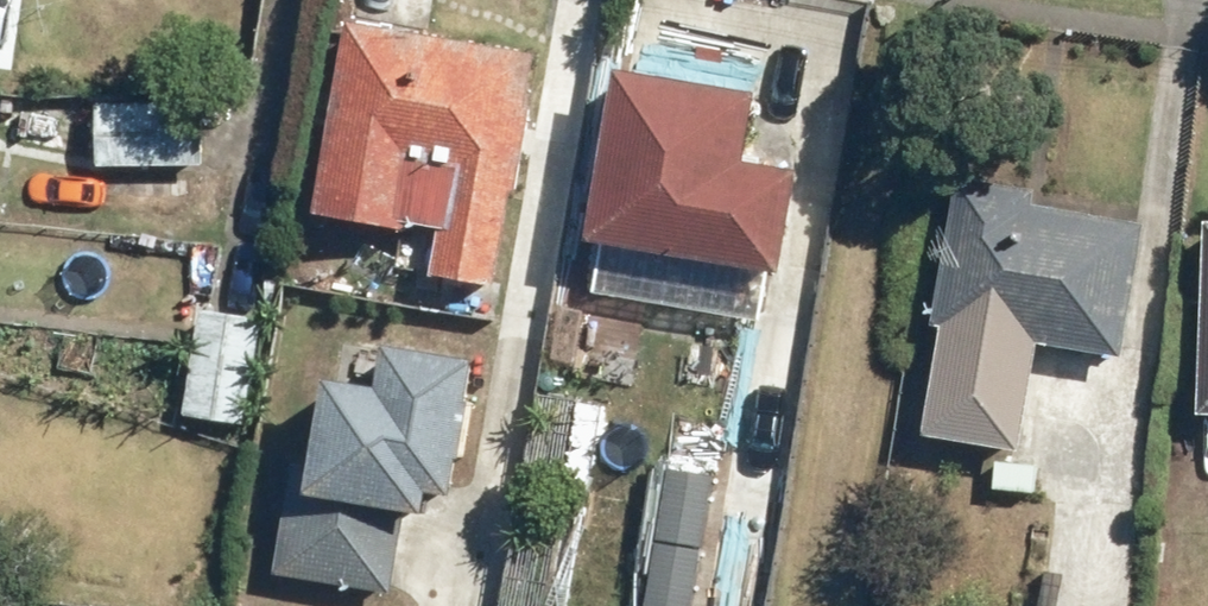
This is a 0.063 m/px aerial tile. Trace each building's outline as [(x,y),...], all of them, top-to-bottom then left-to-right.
[(12,65),(20,0),(0,0),(0,63),(12,65)] [(531,51),(342,21),(311,214),(405,228),(406,221),(436,226),(429,272),(494,282),(531,51)] [(756,88),(615,65),(587,237),(784,270),(800,170),(744,161),(756,88)] [(199,96),(93,98),(95,164),(200,162),(199,96)] [(1032,187),(950,177),(931,323),(943,324),(929,434),(1024,446),(1038,340),(1124,351),(1141,219),(1029,205),(1032,187)] [(262,313),(200,302),(181,411),(244,421),(262,313)] [(788,392),(677,374),(658,493),(768,511),(788,392)] [(513,422),(367,397),(350,496),(496,521),(513,422)] [(1080,420),(1043,416),(1039,455),(1076,459),(1080,420)] [(367,515),(352,605),(353,605),(480,605),(492,535),(367,515)] [(502,548),(495,605),(585,605),(591,559),(502,548)]
